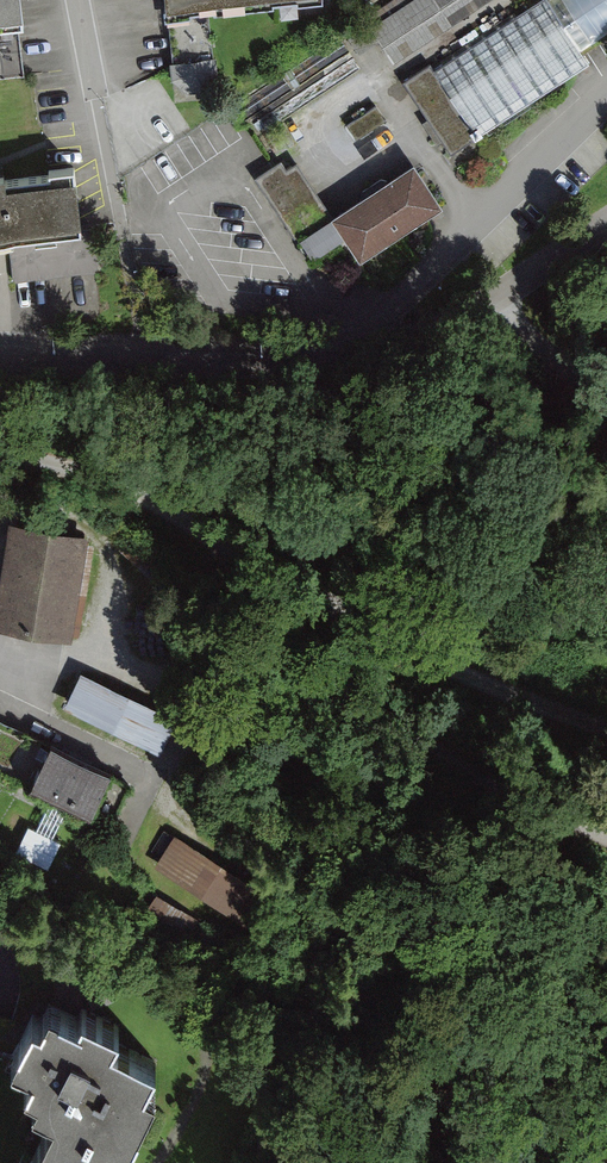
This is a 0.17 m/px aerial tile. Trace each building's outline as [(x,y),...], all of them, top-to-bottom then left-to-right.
[(27,22),(25,0),(0,0),(0,25),(27,22)] [(172,11),(307,0),(171,0),(172,11)] [(488,0),(392,0),(366,17),(394,61),(488,0)] [(433,69),(478,137),(590,63),(581,50),(606,33),(606,0),(538,0),(433,69)] [(429,63),(403,80),(451,154),(478,137),(433,69),(429,63)] [(281,159),(255,176),(312,261),(347,238),(360,259),(444,204),(414,159),(332,213),(297,160),(286,167),(281,159)] [(0,180),(0,243),(84,234),(78,172),(0,180)] [(9,521),(0,577),(0,628),(72,640),(89,534),(9,521)] [(178,715),(81,670),(63,707),(160,752),(178,715)] [(112,771),(51,742),(27,793),(87,822),(112,771)] [(18,851),(50,867),(63,842),(31,826),(18,851)] [(274,896),(177,836),(158,867),(255,926),(274,896)] [(48,998),(40,1014),(33,1010),(11,1056),(33,1066),(25,1083),(38,1089),(32,1100),(54,1111),(29,1162),(118,1162),(155,1086),(143,1081),(155,1057),(110,1036),(118,1020),(83,1003),(79,1012),(48,998)]
